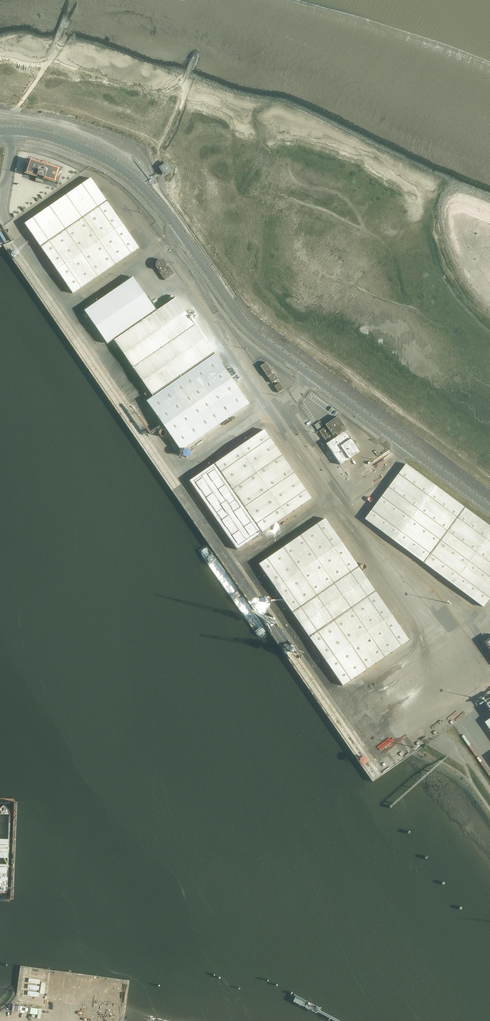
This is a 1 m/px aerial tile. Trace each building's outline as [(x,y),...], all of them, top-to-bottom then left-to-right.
[(58,169),(30,160),(26,173),(37,176),(35,181),(42,183),(44,178),(54,181),(58,169)] [(164,175),(171,170),(167,164),(160,168),(164,175)] [(24,224),(72,294),(138,248),(90,178),(24,224)] [(163,260),(161,259),(158,260),(157,261),(155,263),(155,264),(153,263),(164,280),(174,274),(168,266),(166,266),(166,265),(165,261),(163,260)] [(84,311),(107,344),(113,339),(155,310),(133,277),(84,311)] [(113,339),(133,368),(195,325),(175,297),(155,310),(113,339)] [(215,354),(195,325),(133,368),(153,397),(215,354)] [(146,401),(181,451),(249,404),(215,354),(153,397),(146,401)] [(260,366),(272,383),(278,379),(266,362),(260,366)] [(279,383),(274,386),(279,393),(284,389),(279,383)] [(326,444),(341,465),(360,452),(346,432),(347,431),(338,417),(325,425),(326,426),(324,428),(319,431),(328,443),(326,444)] [(319,431),(324,428),(320,421),(314,426),(318,432),(319,431)] [(237,550),(260,534),(311,498),(264,430),(189,481),(237,550)] [(407,464),(366,519),(484,607),(489,599),(489,526),(407,464)] [(259,564),(343,686),(409,640),(325,519),(259,564)] [(14,902),(17,798),(0,798),(0,902),(14,902)]
